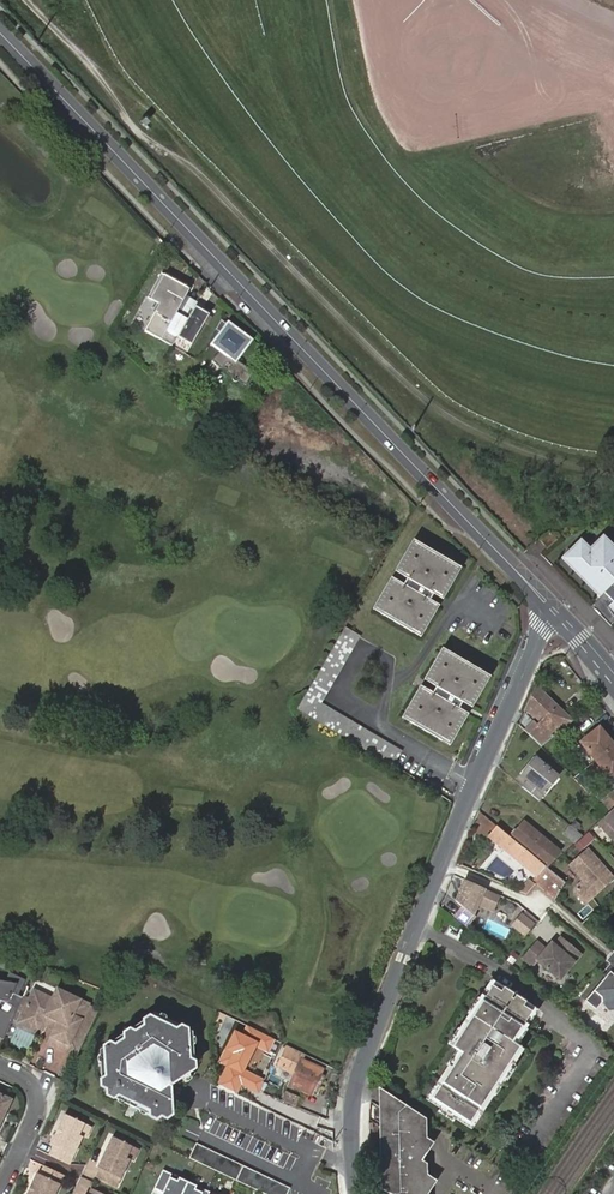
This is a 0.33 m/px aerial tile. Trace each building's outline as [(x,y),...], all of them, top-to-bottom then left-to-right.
[(161,339),(171,345),(185,320),(175,314),(189,288),(165,275),(162,273),(148,297),(151,299),(159,303),(155,311),(156,311),(146,330),(161,339)] [(192,344),(209,313),(194,305),(177,336),(192,344)] [(221,321),(207,339),(235,361),(250,341),(221,321)] [(217,351),(210,359),(221,368),(227,360),(217,351)] [(252,374),(247,386),(252,388),(258,377),(252,374)] [(551,529),(540,537),(547,547),(559,538),(551,529)] [(599,534),(586,547),(577,538),(557,558),(595,597),(600,592),(609,601),(604,606),(613,616),(613,549),(599,534)] [(407,578),(403,585),(394,580),(391,578),(373,609),(376,611),(421,637),(439,606),(433,602),(430,600),(433,594),(437,595),(443,599),(461,568),(417,542),(413,540),(395,571),(398,573),(407,578)] [(360,635),(345,627),(297,709),(386,762),(389,758),(395,747),(321,703),(360,637),(360,635)] [(436,687),(432,694),(420,686),(402,717),(450,745),(468,714),(464,712),(458,709),(463,702),(468,705),(472,708),(490,676),(442,649),(424,680),(436,687)] [(542,747),(565,728),(550,713),(557,706),(537,687),(519,725),(542,747)] [(565,728),(573,721),(557,706),(550,713),(565,728)] [(596,760),(613,746),(599,728),(582,742),(596,760)] [(613,746),(596,760),(610,778),(613,775),(613,746)] [(524,787),(539,800),(544,794),(558,776),(537,759),(522,776),(529,781),(524,787)] [(581,769),(576,763),(569,769),(573,775),(581,769)] [(602,804),(610,811),(613,807),(613,793),(602,804)] [(610,811),(598,822),(613,840),(613,807),(610,811)] [(549,867),(561,852),(526,822),(519,830),(518,830),(515,829),(512,833),(513,836),(514,836),(513,837),(549,867)] [(576,843),(583,836),(570,825),(564,833),(576,843)] [(568,885),(549,869),(499,827),(491,837),(505,848),(525,865),(528,860),(534,865),(533,866),(541,873),(538,877),(548,886),(544,891),(555,901),(568,885)] [(505,848),(491,837),(486,843),(500,854),(505,848)] [(597,864),(599,861),(587,848),(569,864),(584,880),(577,886),(575,892),(584,902),(589,897),(591,897),(613,878),(605,868),(600,867),(597,864)] [(538,877),(533,882),(535,884),(544,891),(548,886),(538,877)] [(530,879),(520,891),(527,894),(535,884),(533,882),(530,879)] [(501,896),(465,880),(458,901),(463,905),(454,917),(468,928),(477,917),(474,915),(479,904),(495,911),(501,896)] [(532,923),(521,914),(513,924),(523,933),(532,923)] [(537,942),(523,958),(533,966),(537,961),(560,980),(581,955),(561,938),(555,945),(552,943),(546,950),(537,942)] [(26,992),(21,990),(27,975),(11,968),(7,978),(0,977),(0,997),(3,997),(3,998),(14,1003),(10,1011),(0,1007),(0,1034),(6,1037),(26,992)] [(586,1000),(597,1009),(603,1002),(613,1001),(613,968),(586,1000)] [(520,1023),(527,1027),(528,1026),(539,1008),(491,979),(478,997),(484,1001),(475,1017),(473,1015),(463,1032),(466,1033),(456,1049),(459,1050),(467,1055),(457,1070),(454,1068),(436,1100),(475,1123),(493,1092),(491,1091),(509,1059),(511,1061),(521,1045),(518,1043),(511,1039),(520,1023)] [(90,1000),(61,987),(56,997),(53,996),(44,992),(42,997),(32,993),(24,1012),(46,1022),(50,1013),(61,1018),(57,1027),(51,1040),(68,1048),(90,1000)] [(35,987),(32,993),(42,997),(44,992),(35,987)] [(484,1001),(478,997),(450,1045),(456,1049),(466,1033),(463,1032),(473,1015),(475,1017),(484,1001)] [(597,1009),(613,1008),(613,1001),(603,1002),(597,1009)] [(42,1030),(46,1022),(24,1012),(20,1020),(42,1030)] [(46,1022),(57,1027),(61,1018),(50,1013),(46,1022)] [(159,1016),(154,1020),(176,1030),(181,1027),(159,1016)] [(129,1100),(130,1106),(162,1122),(171,1115),(170,1090),(168,1090),(172,1081),(179,1084),(195,1074),(194,1062),(188,1059),(187,1035),(187,1029),(181,1027),(176,1030),(154,1020),(152,1018),(146,1022),(147,1028),(137,1034),(116,1047),(111,1044),(106,1047),(106,1053),(107,1077),(102,1080),(102,1086),(108,1089),(108,1095),(114,1098),(119,1094),(129,1100)] [(242,1046),(253,1052),(261,1037),(235,1024),(235,1025),(230,1023),(228,1028),(232,1030),(230,1036),(244,1043),(242,1046)] [(518,1043),(527,1027),(520,1023),(511,1039),(518,1043)] [(131,1031),(111,1044),(116,1047),(137,1034),(131,1031)] [(525,1047),(521,1045),(511,1061),(509,1059),(491,1091),(493,1092),(475,1123),(436,1100),(454,1068),(457,1070),(467,1055),(459,1050),(428,1100),(444,1110),(443,1113),(458,1122),(460,1119),(476,1129),(525,1047)] [(313,1090),(321,1073),(322,1070),(321,1070),(303,1062),(306,1056),(289,1049),(281,1067),(298,1075),(293,1085),(312,1094),(313,1090)] [(303,1062),(321,1070),(324,1064),(306,1056),(303,1062)] [(263,1081),(270,1067),(259,1062),(252,1075),(263,1081)] [(326,1076),(321,1073),(313,1090),(318,1093),(326,1076)] [(225,1087),(241,1094),(245,1084),(230,1078),(225,1087)] [(378,1191),(384,1193),(433,1193),(442,1180),(433,1174),(432,1163),(427,1159),(439,1141),(423,1131),(423,1111),(380,1083),(378,1191)] [(295,1106),(298,1095),(282,1090),(279,1101),(295,1106)] [(11,1099),(0,1094),(0,1122),(11,1099)] [(114,1098),(130,1106),(129,1100),(119,1094),(114,1098)] [(69,1165),(82,1137),(79,1135),(84,1124),(65,1114),(54,1137),(56,1139),(53,1147),(48,1155),(69,1165)] [(79,1135),(82,1137),(85,1138),(90,1126),(84,1124),(79,1135)] [(116,1187),(129,1160),(126,1158),(131,1146),(109,1136),(98,1159),(101,1160),(97,1167),(93,1176),(116,1187)] [(238,1182),(264,1193),(287,1193),(290,1189),(196,1144),(189,1158),(238,1182)] [(126,1158),(129,1160),(132,1161),(138,1149),(131,1146),(126,1158)] [(64,1176),(43,1166),(39,1175),(35,1183),(33,1182),(27,1193),(55,1193),(64,1176)] [(163,1171),(152,1193),(213,1193),(163,1171)]
